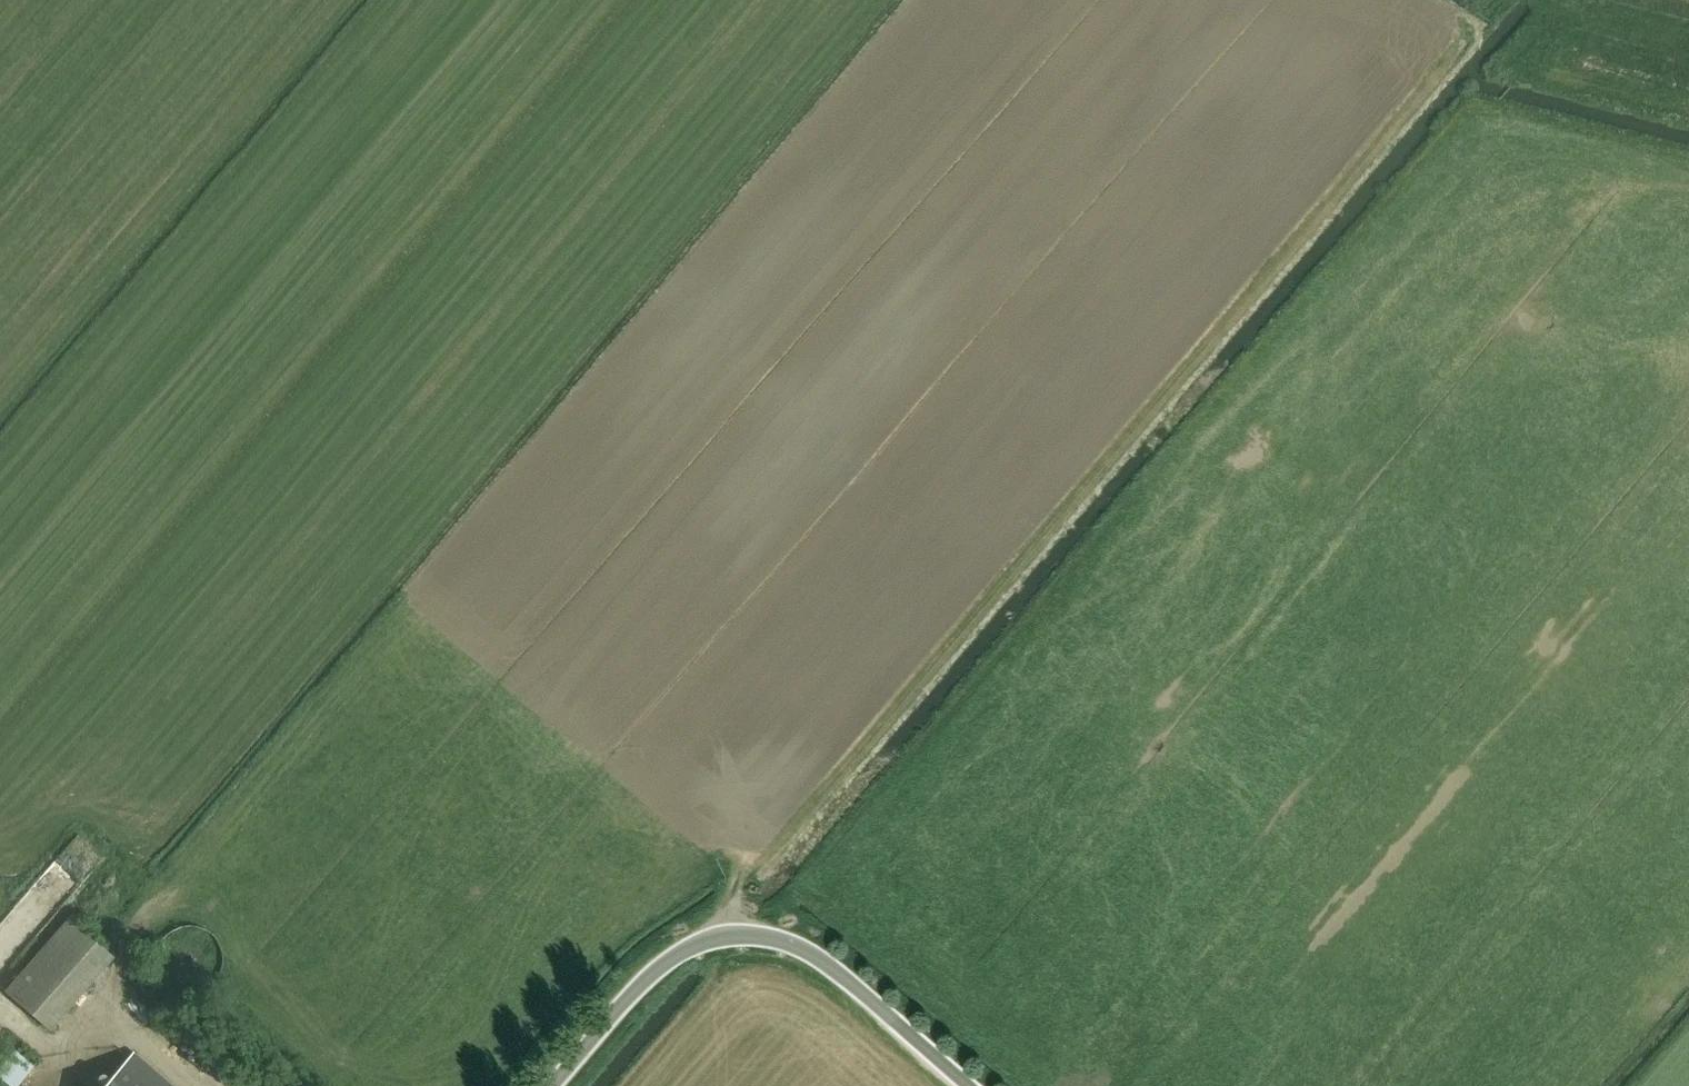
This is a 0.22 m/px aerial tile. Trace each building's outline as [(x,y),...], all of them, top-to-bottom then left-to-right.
[(31,885),(53,905),(102,851),(91,842),(98,835),(86,824),(31,885)] [(50,1029),(112,958),(68,919),(6,991),(50,1029)] [(103,1085),(172,1085),(133,1052),(103,1085)]
